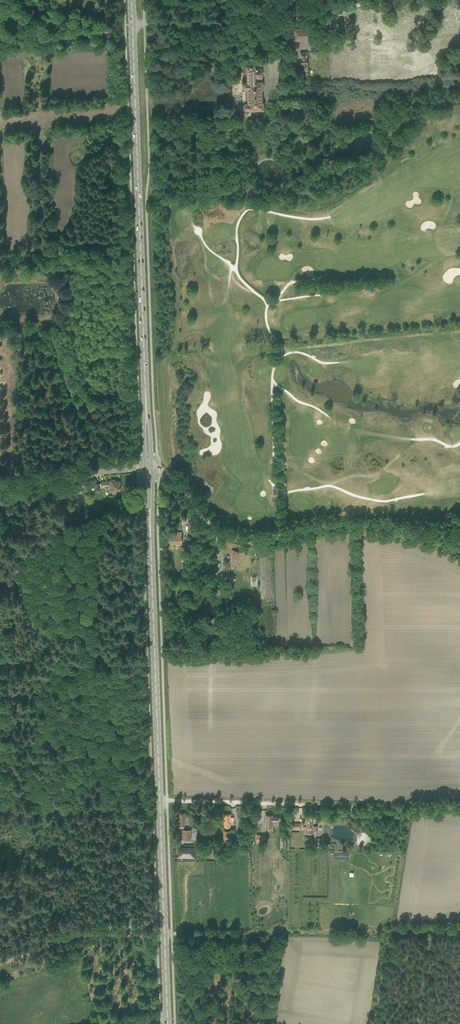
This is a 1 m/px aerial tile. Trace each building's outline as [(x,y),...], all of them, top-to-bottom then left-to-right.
[(312,28),(293,29),(294,41),(312,41),(312,28)] [(262,89),(261,69),(254,69),(254,67),(252,67),(251,66),(249,66),(248,67),(244,67),(245,83),(243,85),(243,88),(245,89),(246,104),(244,106),(244,108),(246,110),(264,109),(264,103),(261,103),(261,98),(262,98),(261,94),(261,89),(262,89)] [(96,480),(90,480),(90,487),(94,487),(94,490),(100,490),(100,487),(108,486),(108,481),(101,482),(101,483),(96,483),(96,480)] [(111,480),(111,485),(112,490),(112,494),(116,494),(116,490),(120,490),(120,481),(117,481),(117,480),(111,480)] [(170,544),(175,543),(182,543),(181,532),(178,532),(178,535),(170,535),(170,544)] [(232,550),(230,555),(230,558),(239,560),(241,552),(232,550)] [(223,573),(222,577),(230,578),(229,580),(235,581),(236,576),(223,573)] [(224,814),(224,819),(224,827),(230,827),(230,821),(234,821),(234,817),(230,817),(230,814),(224,814)] [(266,815),(266,820),(265,828),(272,829),(272,821),(278,822),(278,817),(272,817),(272,815),(266,815)] [(306,830),(306,834),(312,834),(312,829),(313,829),(313,832),(314,832),(316,832),(317,832),(317,826),(313,826),(312,826),(313,816),(306,816),(306,821),(306,830)] [(178,829),(178,839),(183,840),(189,840),(189,836),(184,836),(184,833),(183,833),(183,829),(179,829),(178,829)] [(178,849),(177,858),(182,858),(195,858),(195,848),(188,848),(188,849),(178,849)]
